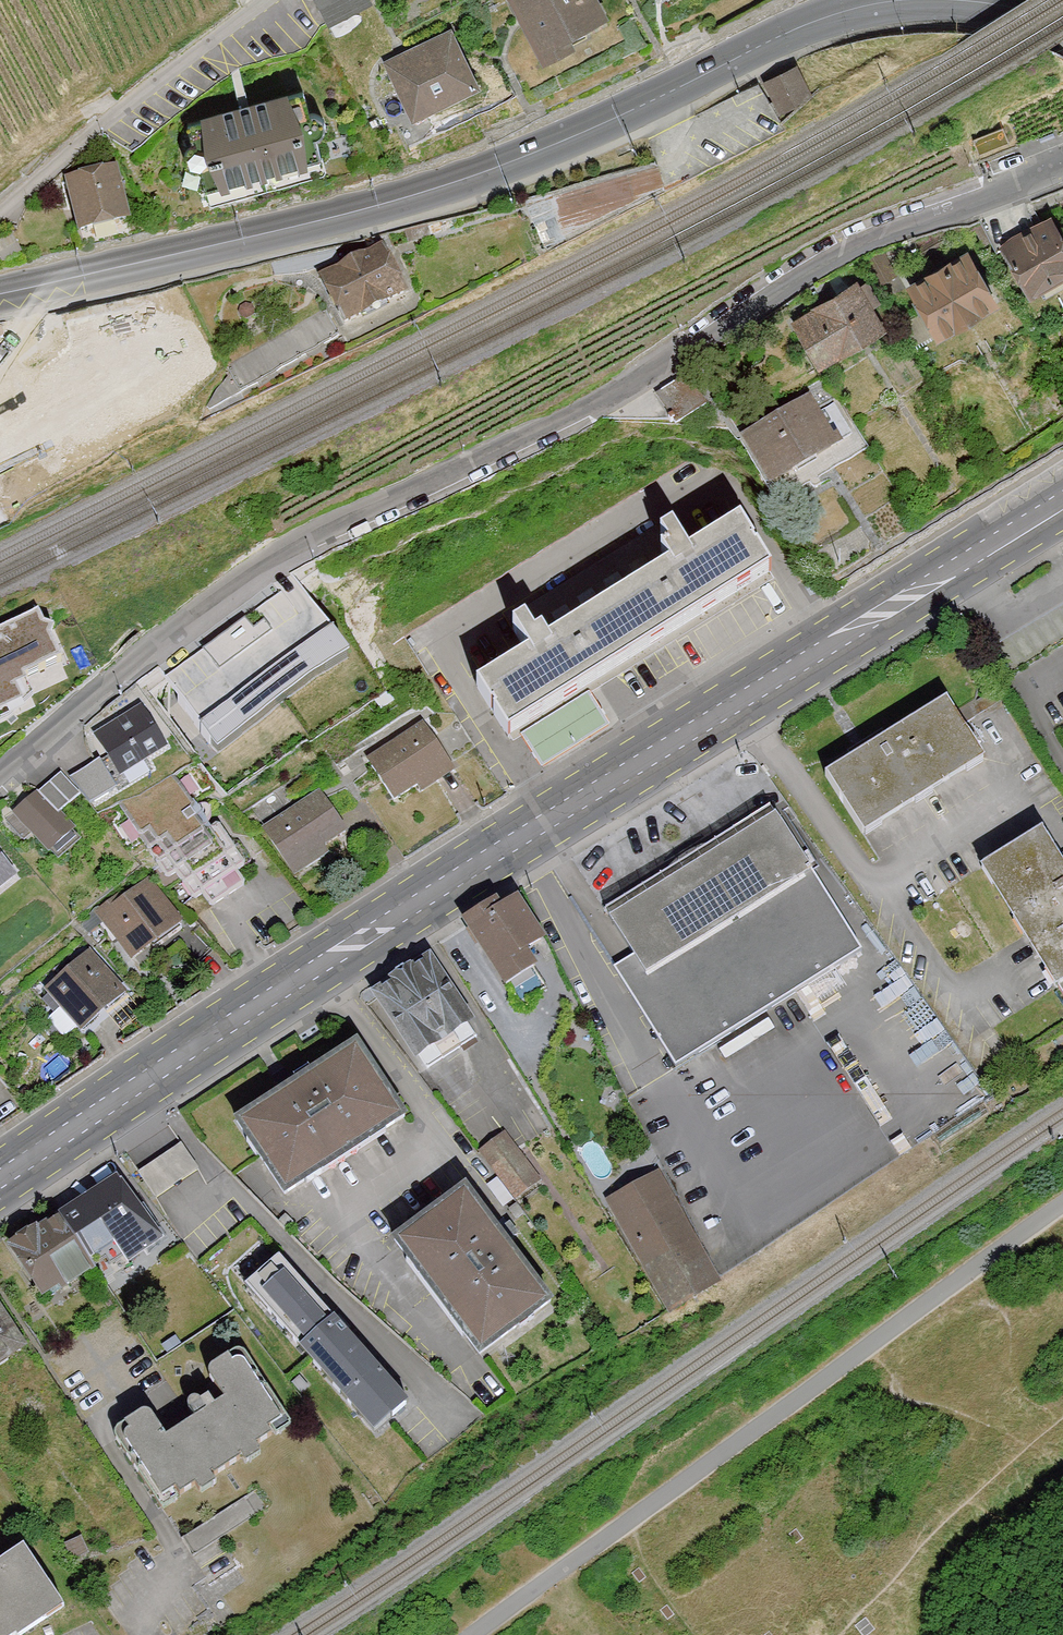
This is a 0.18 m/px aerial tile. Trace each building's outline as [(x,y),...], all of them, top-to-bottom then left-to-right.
[(333,19),(378,0),(325,0),(333,19)] [(544,64),(615,26),(601,0),(511,0),(544,64)] [(384,60),(413,118),(481,85),(454,28),(384,60)] [(800,64),(764,83),(785,127),(816,97),(800,64)] [(302,89),(197,115),(215,190),(320,165),(302,89)] [(66,178),(80,235),(133,223),(118,165),(66,178)] [(1004,242),(1039,295),(1062,280),(1062,227),(1053,211),(1004,242)] [(976,243),(909,282),(940,336),(1007,297),(976,243)] [(384,245),(318,278),(345,329),(410,296),(384,245)] [(870,276),(795,321),(825,371),(900,326),(870,276)] [(815,395),(742,439),(774,491),(847,446),(815,395)] [(531,659),(479,690),(510,742),(541,724),(561,759),(667,695),(644,657),(777,577),(745,524),(697,553),(682,528),(659,541),(677,570),(555,643),(538,616),(513,631),(531,659)] [(212,652),(221,665),(178,695),(209,738),(341,643),(310,600),(263,633),(254,622),(212,652)] [(37,611),(0,628),(0,707),(15,700),(8,686),(61,661),(37,611)] [(828,777),(865,839),(989,763),(952,702),(828,777)] [(142,709),(96,736),(121,777),(145,762),(142,757),(163,745),(142,709)] [(425,722),(367,756),(396,805),(454,770),(425,722)] [(116,788),(100,761),(70,779),(90,805),(116,788)] [(181,773),(125,811),(197,916),(253,878),(181,773)] [(60,774),(7,821),(21,837),(30,830),(49,852),(73,831),(57,814),(79,795),(60,774)] [(321,793),(263,831),(297,884),(356,846),(321,793)] [(774,811),(608,916),(649,981),(815,876),(774,811)] [(985,874),(1062,991),(1062,861),(1045,834),(985,874)] [(15,879),(0,859),(0,890),(15,879)] [(150,879),(100,916),(136,964),(186,927),(150,879)] [(516,890),(464,923),(512,998),(542,979),(530,959),(551,946),(516,890)] [(91,950),(45,993),(86,1037),(132,995),(91,950)] [(431,958),(373,994),(420,1070),(479,1033),(431,958)] [(359,1039),(235,1117),(289,1202),(413,1124),(359,1039)] [(121,1152),(157,1210),(209,1177),(172,1120),(121,1152)] [(506,1132),(481,1150),(520,1205),(545,1188),(506,1132)] [(663,1174),(608,1204),(668,1315),(723,1286),(663,1174)] [(14,1247),(43,1290),(62,1277),(66,1285),(93,1267),(89,1260),(102,1251),(111,1264),(124,1255),(128,1260),(160,1239),(121,1183),(103,1195),(101,1193),(37,1235),(35,1233),(14,1247)] [(468,1189),(394,1244),(485,1365),(558,1311),(468,1189)] [(279,1261),(245,1287),(300,1353),(359,1420),(374,1437),(413,1406),(279,1261)] [(29,1352),(0,1311),(0,1373),(29,1352)] [(149,1415),(116,1436),(165,1512),(291,1431),(240,1353),(207,1375),(226,1405),(167,1444),(149,1415)] [(190,1532),(199,1546),(244,1517),(235,1503),(190,1532)] [(0,1566),(0,1634),(30,1634),(64,1612),(23,1551),(0,1566)]
